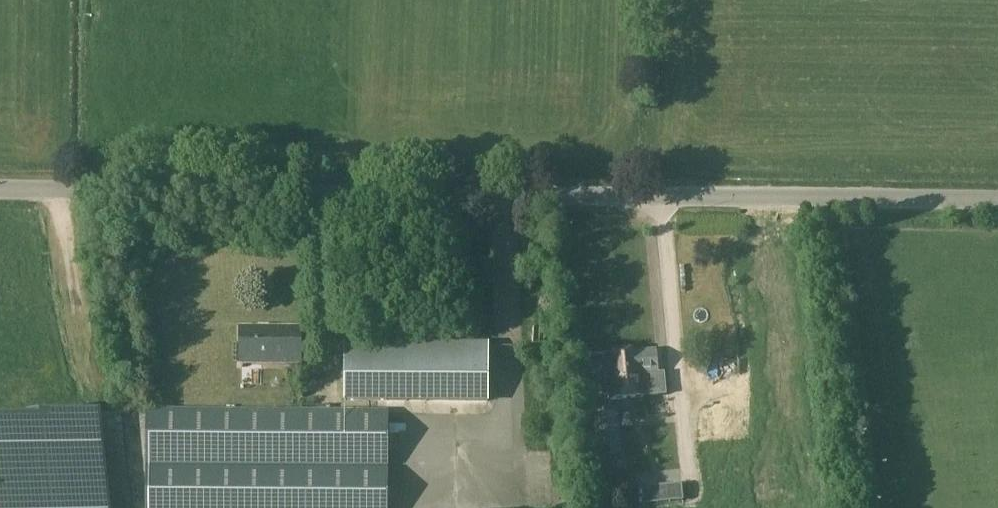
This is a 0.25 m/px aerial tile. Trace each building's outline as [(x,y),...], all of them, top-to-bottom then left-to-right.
[(298,331),(238,332),(239,366),(298,365),(298,331)] [(343,343),(342,401),(487,402),(487,343),(343,343)] [(653,353),(604,358),(608,402),(643,398),(664,395),(662,375),(655,376),(653,353)] [(52,382),(53,403),(66,403),(65,382),(52,382)] [(614,411),(590,414),(595,460),(621,457),(614,411)] [(143,507),(386,507),(386,415),(145,414),(143,507)] [(0,428),(0,507),(92,507),(83,420),(0,428)] [(681,486),(643,490),(644,506),(682,502),(681,486)]
